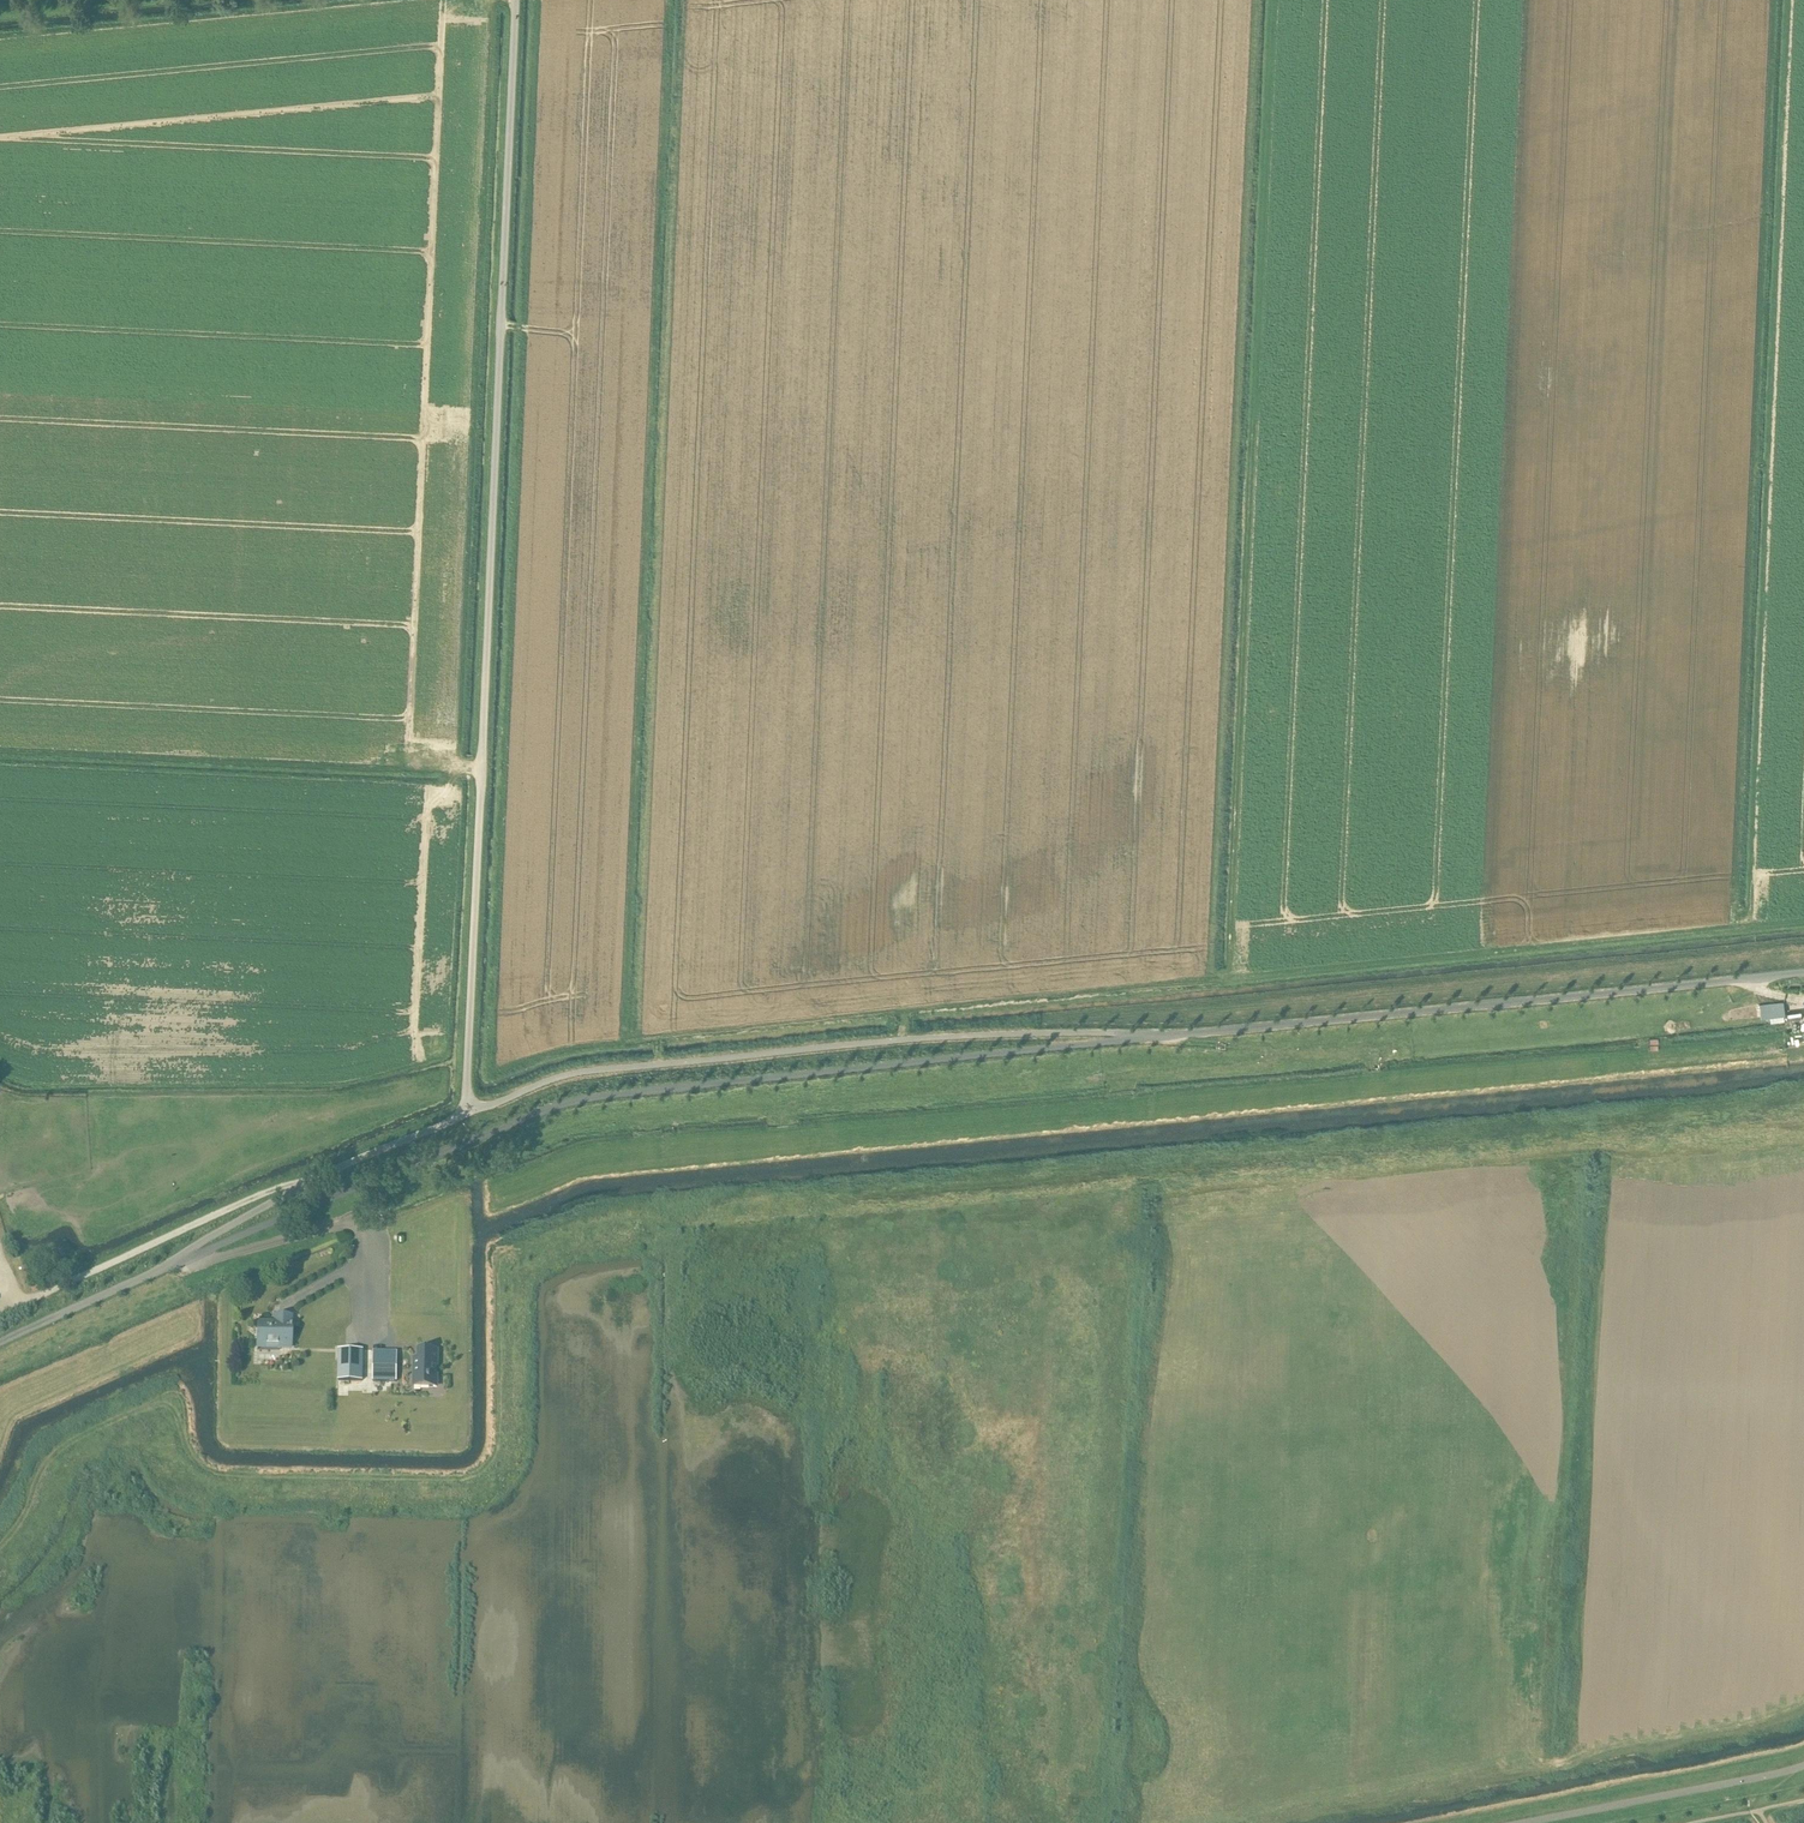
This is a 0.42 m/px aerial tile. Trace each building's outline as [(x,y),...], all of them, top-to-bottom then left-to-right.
[(291,1348),(291,1316),(279,1316),(279,1323),(258,1323),(257,1349),(258,1349),(258,1345),(278,1345),(278,1348),(291,1348)] [(363,1349),(339,1348),(338,1380),(362,1381),(363,1349)] [(438,1350),(426,1350),(426,1353),(419,1353),(418,1361),(414,1361),(414,1386),(429,1387),(429,1380),(431,1380),(431,1378),(437,1378),(438,1350)] [(373,1351),(372,1381),(397,1381),(398,1368),(390,1368),(384,1367),(384,1351),(373,1351)] [(398,1351),(384,1351),(384,1367),(398,1368),(398,1351)]
